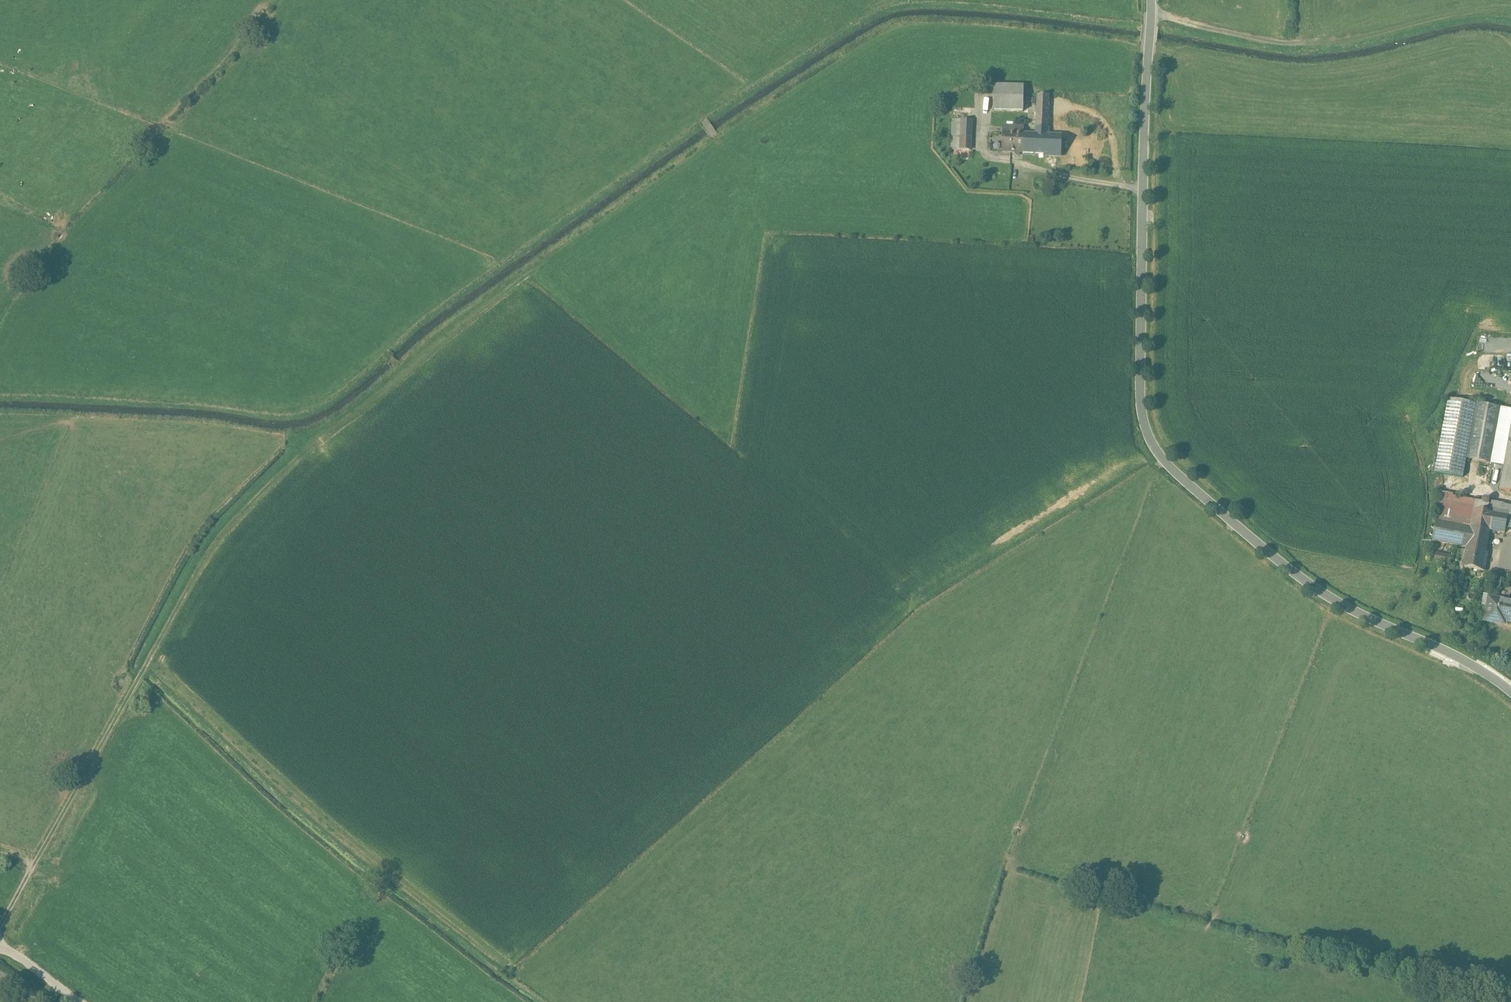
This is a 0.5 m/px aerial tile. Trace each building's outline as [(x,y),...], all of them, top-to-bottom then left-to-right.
[(1024,87),(994,86),(993,111),(1023,112),(1024,87)] [(1049,95),(1037,95),(1035,135),(1048,135),(1049,128),(1047,127),(1049,95)] [(971,120),(953,120),(951,150),(970,151),(971,120)] [(1022,134),(1002,133),(1001,152),(1022,153),(1022,134)] [(1035,135),(1022,134),(1022,153),(1052,154),(1052,156),(1060,156),(1061,136),(1048,135),(1035,135)] [(1476,405),(1448,400),(1435,473),(1462,478),(1466,460),(1476,405)] [(1500,409),(1476,405),(1466,460),(1490,464),(1500,409)] [(1508,441),(1499,490),(1510,492),(1510,426),(1508,441)] [(1453,495),(1441,493),(1436,522),(1471,528),(1474,510),(1476,501),(1453,497),(1453,495)] [(1503,505),(1489,502),(1489,503),(1489,504),(1489,505),(1488,505),(1488,506),(1487,506),(1486,506),(1486,507),(1485,507),(1484,506),(1483,506),(1483,505),(1482,504),(1482,503),(1476,501),(1474,510),(1510,517),(1510,507),(1503,505)] [(1474,510),(1471,528),(1470,534),(1488,538),(1489,531),(1505,534),(1506,527),(1510,528),(1510,517),(1474,510)] [(1471,528),(1436,522),(1432,541),(1467,548),(1470,534),(1471,528)] [(1488,538),(1470,534),(1467,548),(1467,550),(1463,567),(1484,571),(1487,554),(1485,554),(1488,538)] [(1451,556),(1435,553),(1434,561),(1450,564),(1451,556)] [(1487,598),(1486,607),(1487,607),(1485,621),(1497,623),(1498,620),(1510,623),(1510,602),(1487,598)]
